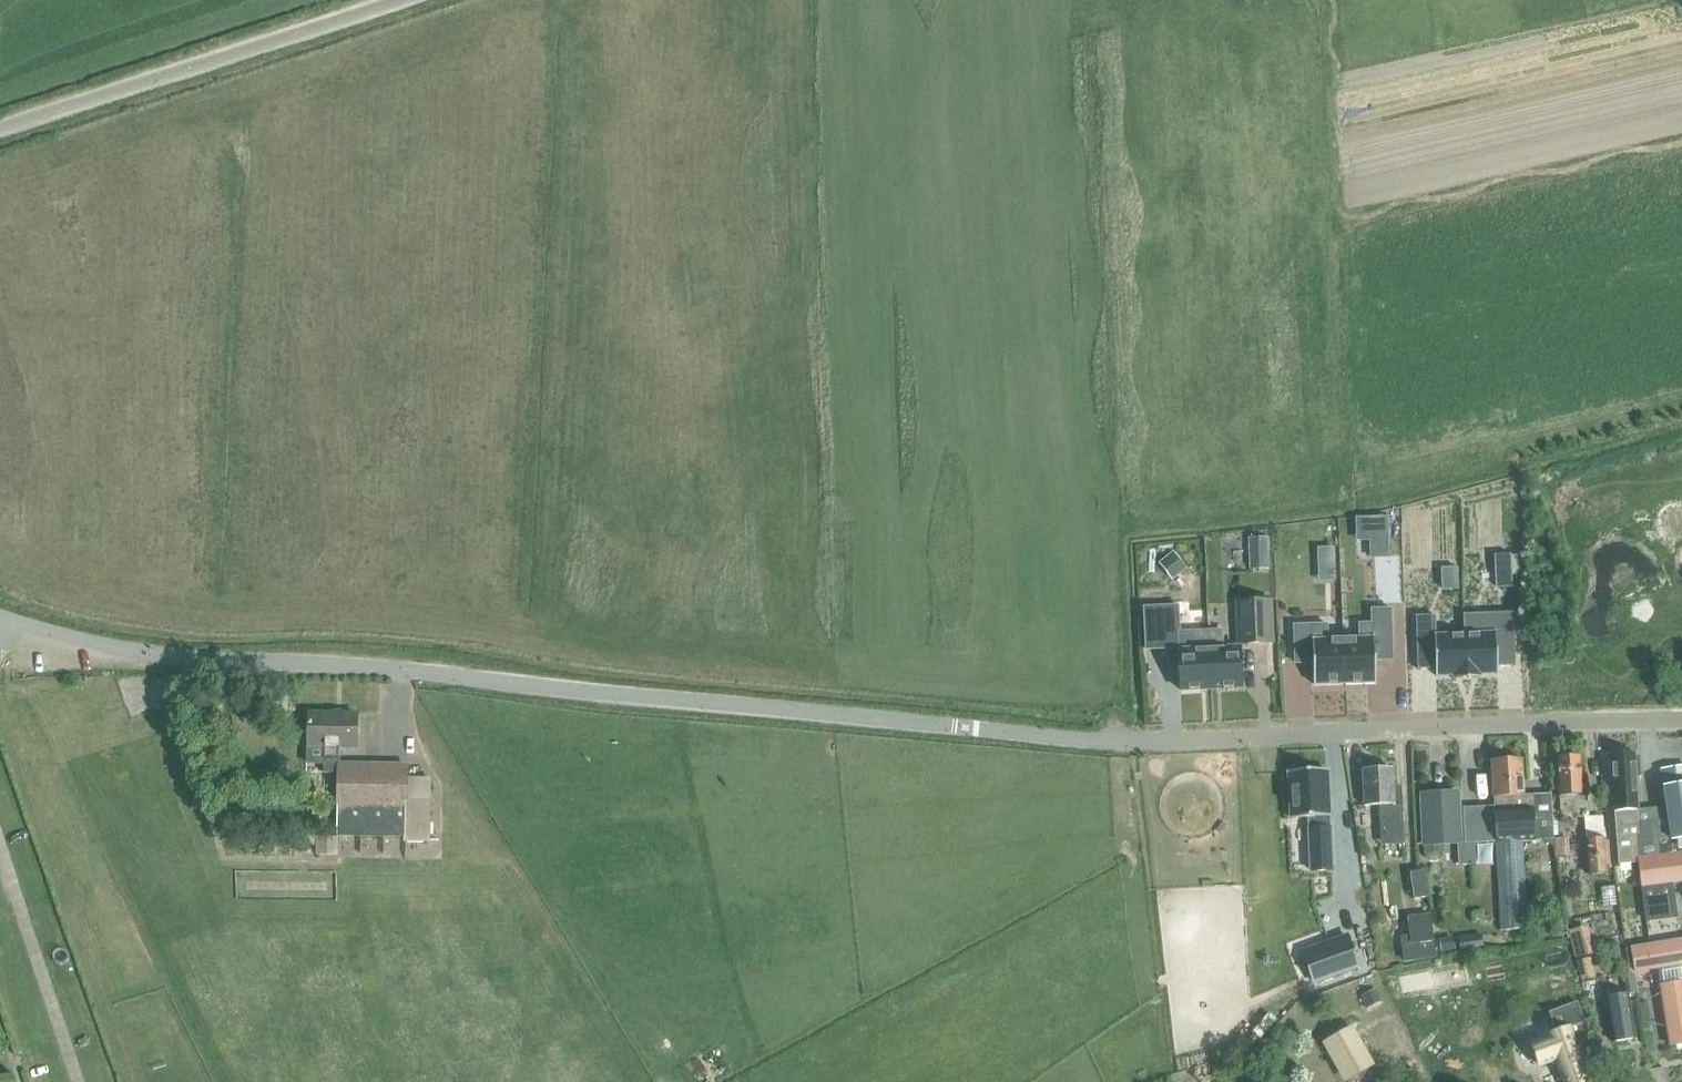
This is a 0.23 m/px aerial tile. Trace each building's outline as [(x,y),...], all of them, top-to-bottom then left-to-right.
[(1387,517),(1369,517),(1369,540),(1370,558),(1388,557),(1387,517)] [(1248,537),(1249,569),(1268,569),(1267,537),(1248,537)] [(1158,562),(1172,579),(1186,568),(1172,550),(1158,562)] [(1510,556),(1495,556),(1496,576),(1496,587),(1512,587),(1510,556)] [(1457,569),(1441,569),(1442,589),(1458,589),(1457,569)] [(1144,591),(1145,609),(1148,608),(1165,607),(1164,590),(1144,591)] [(1272,599),(1234,600),(1236,646),(1274,644),(1272,599)] [(1165,607),(1148,608),(1149,648),(1180,645),(1178,607),(1165,607)] [(1342,639),(1344,684),(1375,683),(1374,661),(1374,654),(1392,653),(1390,609),(1371,610),(1371,624),(1358,624),(1359,639),(1342,639)] [(1511,616),(1462,619),(1463,639),(1465,683),(1479,683),(1478,678),(1496,677),(1496,670),(1513,670),(1511,616)] [(1452,684),(1465,683),(1463,639),(1434,640),(1433,620),(1414,621),(1416,674),(1434,673),(1434,680),(1452,679),(1452,684)] [(1293,626),(1294,657),(1312,656),(1312,663),(1313,685),(1344,684),(1342,639),(1327,640),(1326,625),(1293,626)] [(1212,688),(1208,633),(1196,633),(1196,649),(1181,650),(1184,689),(1212,688)] [(1222,633),(1208,633),(1212,688),(1240,687),(1239,647),(1222,648),(1222,633)] [(310,713),(307,764),(324,765),(323,775),(339,775),(337,837),(428,838),(429,777),(407,777),(407,767),(339,765),(340,750),(356,749),(358,714),(310,713)] [(1617,755),(1611,755),(1614,810),(1618,864),(1637,862),(1637,858),(1635,834),(1639,834),(1637,809),(1638,809),(1637,777),(1640,777),(1639,755),(1635,755),(1635,754),(1628,754),(1626,751),(1620,752),(1617,755)] [(1569,757),(1557,758),(1560,815),(1582,813),(1582,818),(1587,818),(1586,775),(1580,775),(1579,757),(1569,757)] [(1481,843),(1494,843),(1498,932),(1524,931),(1519,843),(1552,841),(1549,795),(1523,798),(1522,760),(1492,762),(1494,807),(1480,808),(1481,843)] [(1379,805),(1380,835),(1381,844),(1403,843),(1400,786),(1393,786),(1392,769),(1362,770),(1364,805),(1379,805)] [(1326,770),(1288,772),(1291,817),(1291,819),(1308,818),(1311,871),(1331,870),(1326,770)] [(1635,834),(1637,858),(1681,852),(1681,783),(1662,786),(1665,806),(1638,809),(1637,809),(1639,834),(1635,834)] [(1439,795),(1420,796),(1423,847),(1423,849),(1424,852),(1425,856),(1427,859),(1430,861),(1433,862),(1437,861),(1440,859),(1442,856),(1443,852),(1443,849),(1443,845),(1457,844),(1458,844),(1456,808),(1456,794),(1439,795)] [(1480,808),(1462,808),(1464,844),(1474,843),(1481,843),(1480,808)] [(298,836),(298,848),(317,849),(317,836),(298,836)] [(317,854),(337,854),(337,837),(317,836),(317,849),(317,854)] [(1588,839),(1589,875),(1605,874),(1603,838),(1588,839)] [(1563,839),(1554,839),(1554,857),(1563,857),(1563,839)] [(1461,844),(1457,844),(1458,866),(1474,865),(1474,843),(1464,844),(1461,844)] [(1637,858),(1637,862),(1640,881),(1645,921),(1646,921),(1675,917),(1670,884),(1681,882),(1681,852),(1637,858)] [(1422,871),(1409,872),(1413,899),(1426,897),(1422,871)] [(1561,920),(1548,922),(1550,938),(1563,937),(1561,920)] [(1593,952),(1586,926),(1568,931),(1575,957),(1593,952)] [(1427,929),(1408,931),(1412,957),(1430,955),(1427,929)] [(1481,934),(1459,937),(1461,950),(1483,946),(1481,934)] [(1346,937),(1303,952),(1314,982),(1357,966),(1346,937)] [(1453,939),(1438,941),(1440,954),(1455,952),(1453,939)] [(1634,971),(1681,964),(1681,941),(1632,949),(1634,971)] [(1595,977),(1590,958),(1576,961),(1582,980),(1595,977)] [(1660,969),(1672,1045),(1681,1043),(1681,966),(1660,969)] [(1627,995),(1638,993),(1635,976),(1630,977),(1629,973),(1622,974),(1625,995),(1627,995)] [(1605,998),(1612,1042),(1634,1038),(1627,995),(1605,998)] [(1529,1044),(1536,1064),(1546,1061),(1555,1066),(1561,1081),(1589,1081),(1575,1040),(1570,1028),(1584,1023),(1577,1003),(1548,1013),(1555,1033),(1543,1037),(1543,1039),(1529,1044)] [(1324,1044),(1345,1081),(1349,1081),(1373,1069),(1351,1029),(1324,1044)]
